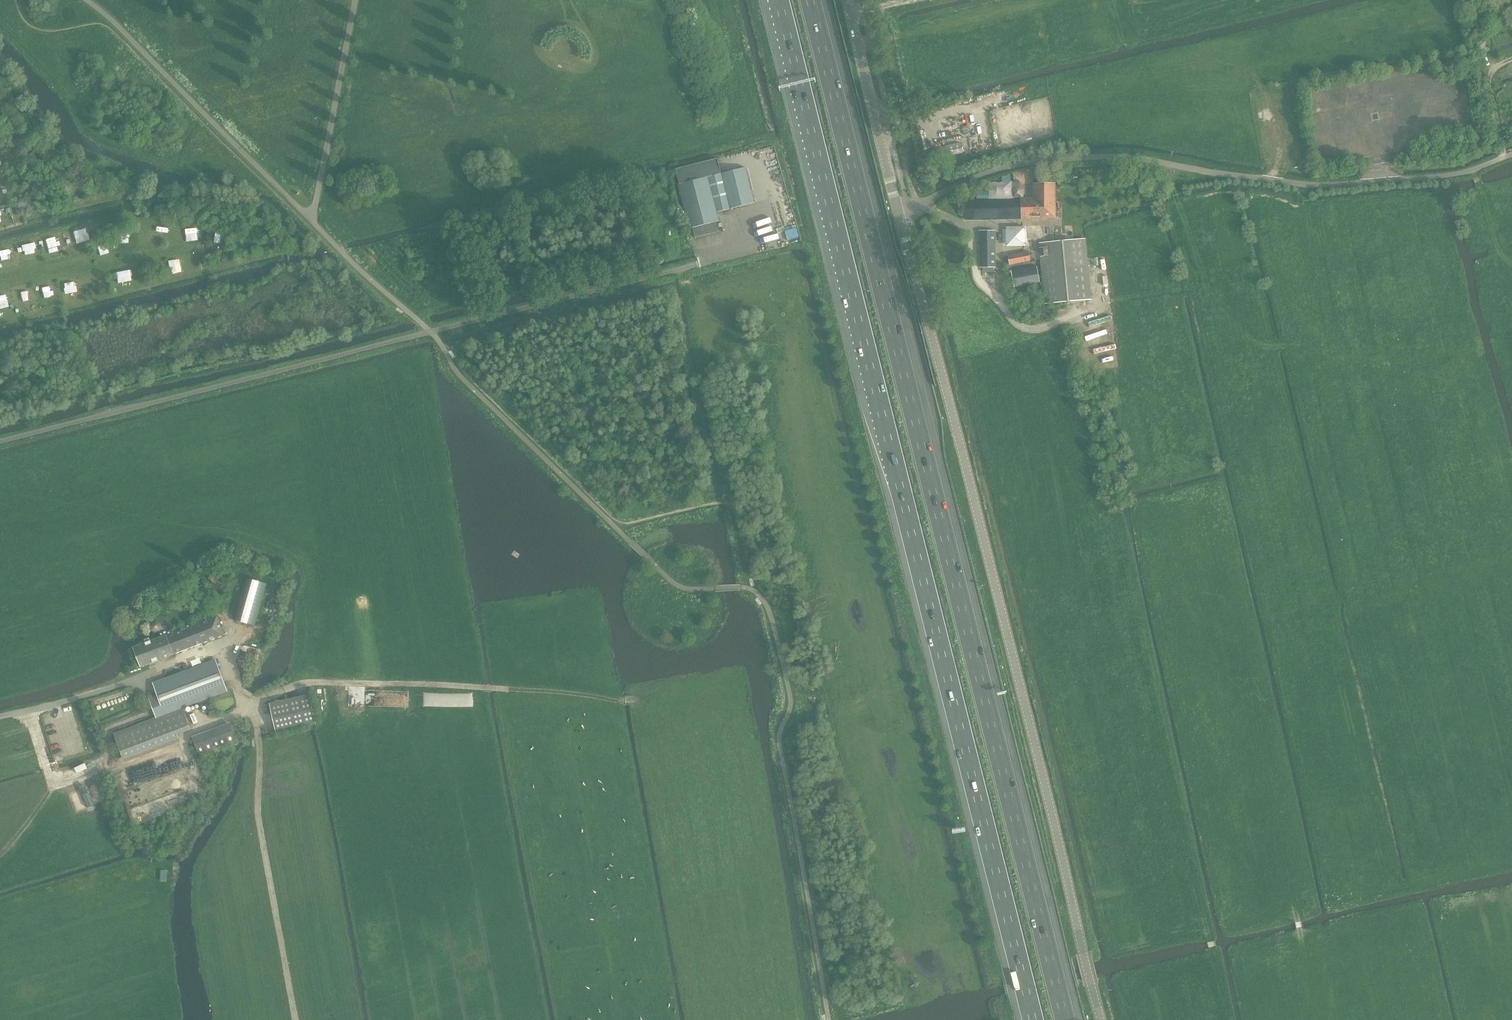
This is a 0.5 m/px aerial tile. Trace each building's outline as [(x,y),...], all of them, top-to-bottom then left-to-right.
[(960,143),(936,148),(938,158),(962,153),(960,143)] [(676,170),(680,184),(678,185),(689,228),(693,228),(695,237),(718,231),(716,222),(719,221),(717,212),(754,203),(745,168),(720,174),(717,159),(676,170)] [(1034,199),(965,200),(965,220),(1055,218),(1054,184),(1034,184),(1034,199)] [(1015,187),(1010,190),(1010,194),(1012,197),(1023,197),(1022,190),(1019,187),(1015,187)] [(1005,225),(1005,245),(1026,245),(1027,226),(1005,225)] [(149,238),(159,236),(157,226),(147,228),(149,238)] [(74,231),(77,243),(90,239),(87,227),(74,231)] [(995,231),(979,231),(980,268),(995,267),(995,231)] [(137,244),(135,234),(124,236),(125,246),(137,244)] [(49,252),(60,250),(57,236),(47,238),(49,252)] [(1085,300),(1091,300),(1085,239),(1044,243),(1039,243),(1044,304),(1085,300)] [(1,250),(1,261),(11,261),(11,249),(1,250)] [(1028,252),(1008,255),(1010,265),(1029,261),(1028,255),(1028,252)] [(172,273),(183,271),(180,258),(169,260),(172,273)] [(1037,266),(1011,271),(1014,287),(1040,282),(1037,266)] [(117,272),(118,282),(133,280),(132,270),(117,272)] [(64,283),(66,293),(77,291),(76,281),(64,283)] [(43,287),(44,296),(54,294),(52,285),(43,287)] [(9,307),(7,295),(0,295),(0,308),(9,307)] [(213,568),(209,578),(217,581),(221,572),(213,568)] [(247,577),(234,618),(255,624),(267,583),(247,577)] [(134,647),(137,656),(135,657),(136,659),(138,658),(142,667),(174,655),(174,654),(224,635),(217,617),(167,635),(134,647)] [(156,621),(152,623),(150,627),(152,631),(156,632),(160,631),(161,627),(160,623),(156,621)] [(154,684),(158,695),(150,698),(157,717),(114,734),(122,755),(190,729),(182,708),(227,691),(216,661),(154,684)] [(316,724),(309,694),(270,703),(276,733),(307,726),(316,724)] [(200,758),(238,743),(231,725),(193,739),(200,758)] [(155,759),(158,769),(169,766),(171,773),(187,769),(183,753),(155,759)] [(166,870),(162,870),(162,872),(160,874),(160,878),(161,879),(161,882),(166,882),(166,880),(168,878),(168,874),(166,872),(166,870)]
